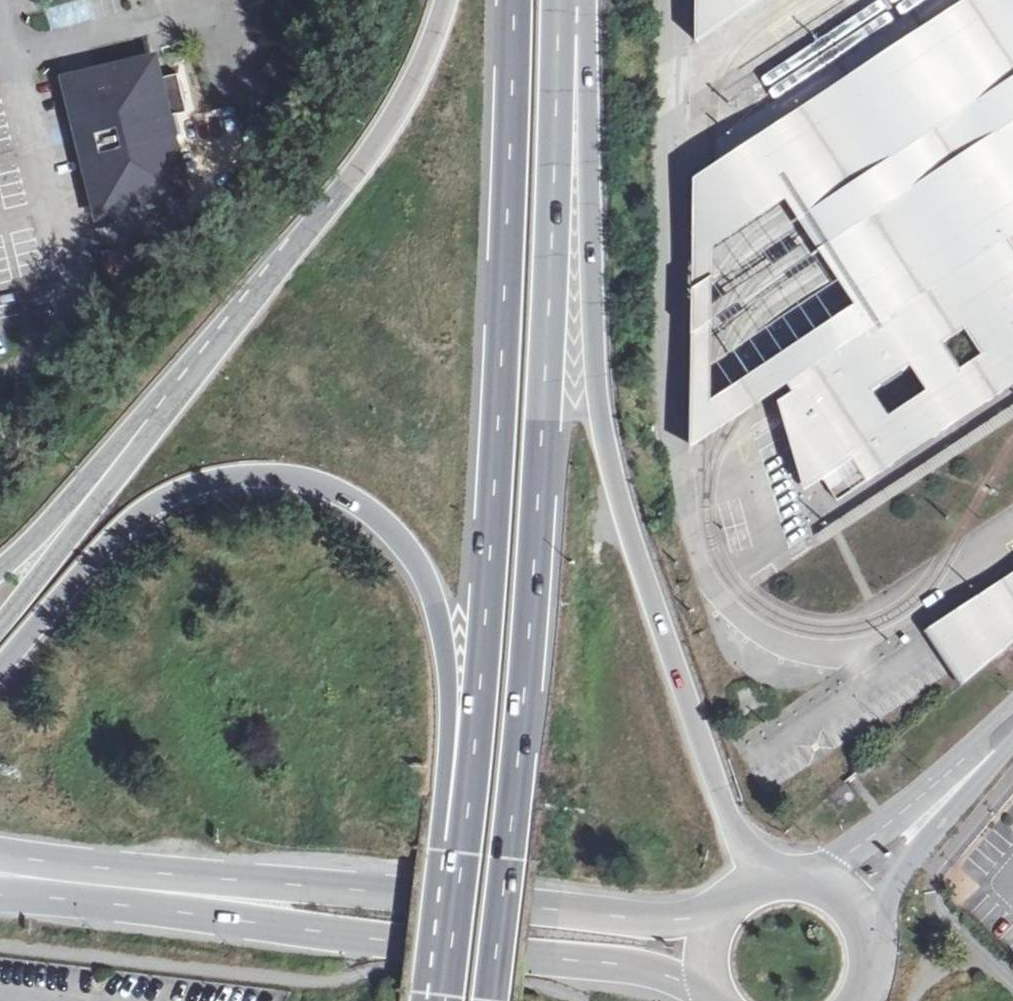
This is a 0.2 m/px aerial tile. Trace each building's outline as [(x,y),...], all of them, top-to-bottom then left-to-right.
[(713,165),(696,175),(693,443),(708,433),(713,431),(730,420),(790,381),(795,389),(781,398),(807,488),(825,476),(840,498),(1012,383),(1012,297),(1012,296),(1012,295),(1012,0),(963,0),(713,165)] [(698,39),(757,0),(699,0),(698,39)] [(86,158),(100,216),(188,195),(173,137),(183,135),(178,115),(188,112),(178,73),(159,79),(154,59),(81,76),(86,96),(71,99),(81,138),(96,135),(101,154),(86,158)] [(930,625),(966,679),(1012,639),(1012,571),(930,625)]
